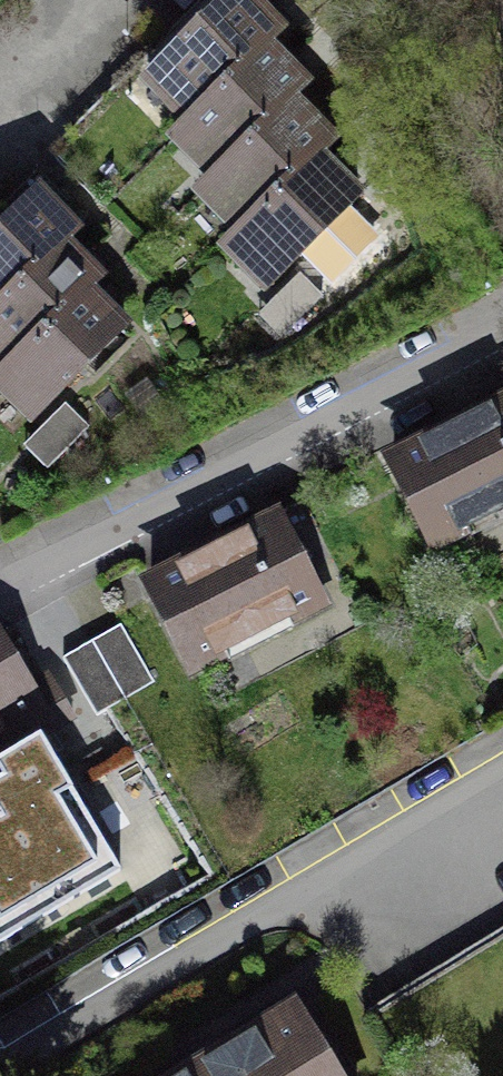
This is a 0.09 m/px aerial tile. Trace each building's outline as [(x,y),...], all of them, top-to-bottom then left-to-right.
[(267,0),(212,0),(140,69),(184,114),(271,32),(284,18),(267,0)] [(184,114),(168,129),(209,172),(297,88),(311,74),(271,32),(184,114)] [(98,93),(148,140),(170,117),(119,70),(98,93)] [(326,142),(338,131),(297,88),(209,172),(194,186),(235,229),(326,142)] [(222,241),(265,286),(369,187),(326,142),(235,229),(222,241)] [(82,213),(46,178),(0,224),(0,296),(72,223),(82,213)] [(9,362),(95,273),(110,259),(72,223),(0,296),(0,353),(9,362)] [(37,412),(134,311),(95,273),(9,362),(0,372),(0,377),(37,412)] [(404,464),(448,562),(502,538),(502,420),(404,464)] [(283,525),(148,591),(194,684),(329,618),(283,525)] [(92,649),(129,708),(155,692),(118,632),(92,649)] [(79,725),(46,669),(21,683),(0,647),(0,773),(53,743),(79,725)] [(100,726),(129,708),(92,649),(63,666),(100,726)] [(0,952),(130,878),(53,743),(0,773),(0,952)] [(369,993),(415,1070),(502,1017),(502,913),(369,993)] [(200,1075),(344,1075),(305,1012),(200,1075)]
